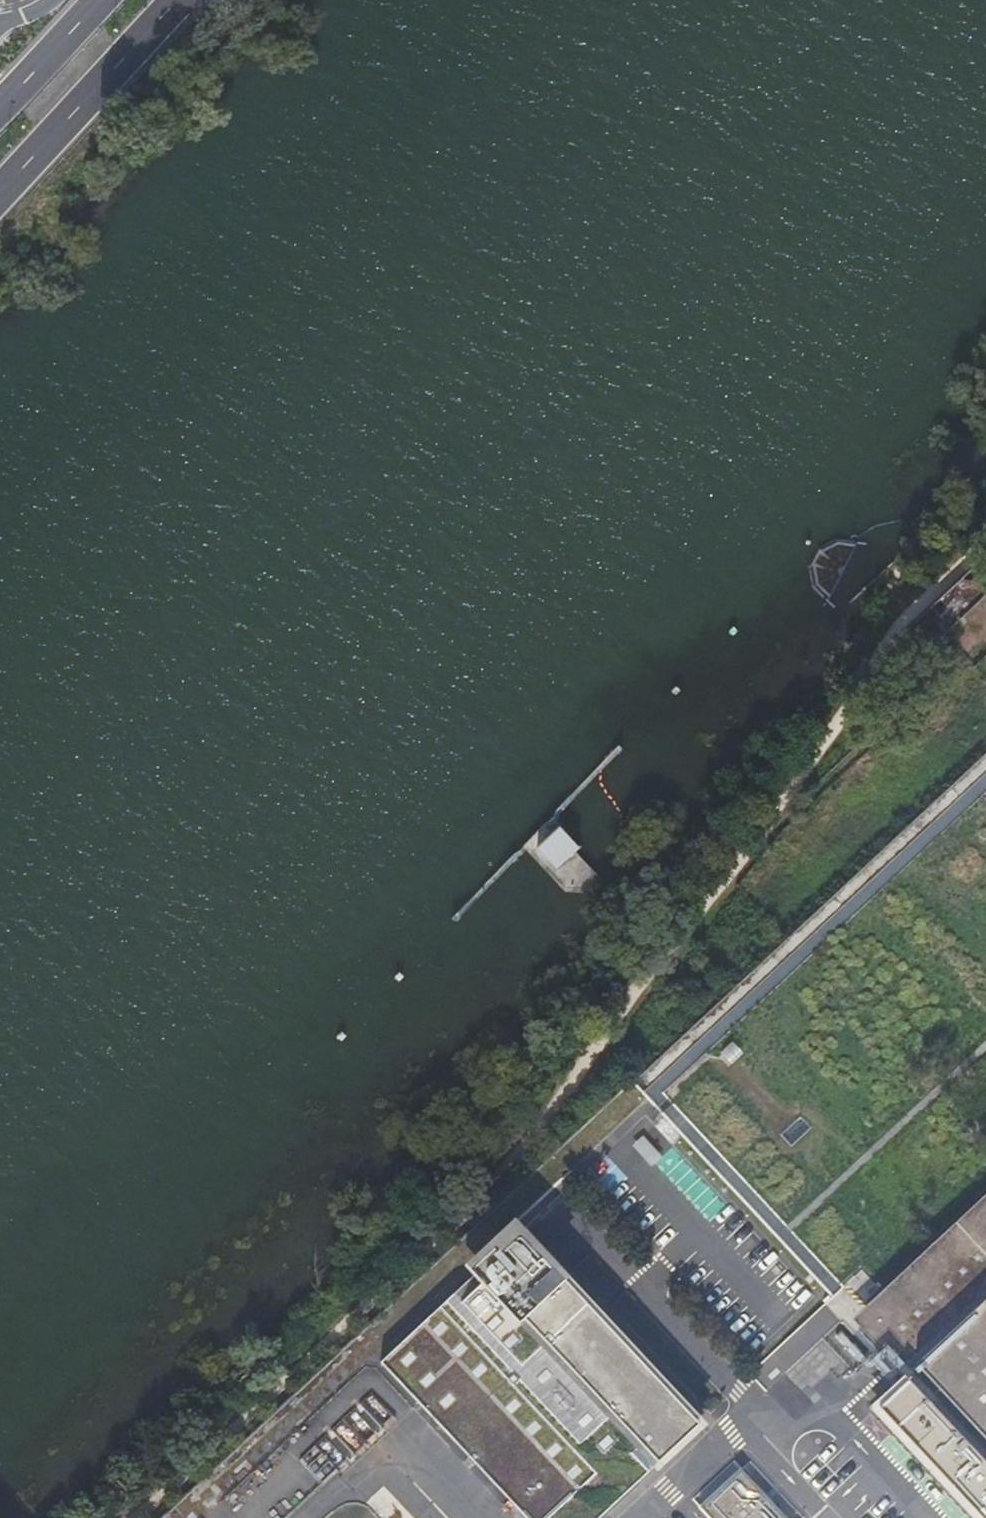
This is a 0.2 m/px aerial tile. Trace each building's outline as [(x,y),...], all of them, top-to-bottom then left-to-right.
[(914,625),(918,641),(927,651),(985,595),(975,584),(969,582),(959,581),(918,621),(914,625)] [(630,1085),(902,1381),(874,1409),(894,1431),(975,1517),(985,1517),(985,753),(630,1085)] [(637,1147),(654,1163),(662,1154),(645,1138),(637,1147)] [(377,1376),(509,1517),(598,1517),(640,1479),(624,1462),(634,1454),(649,1470),(699,1423),(510,1220),(464,1263),(481,1280),(377,1376)] [(711,1517),(787,1517),(741,1468),(699,1506),(711,1517)]
